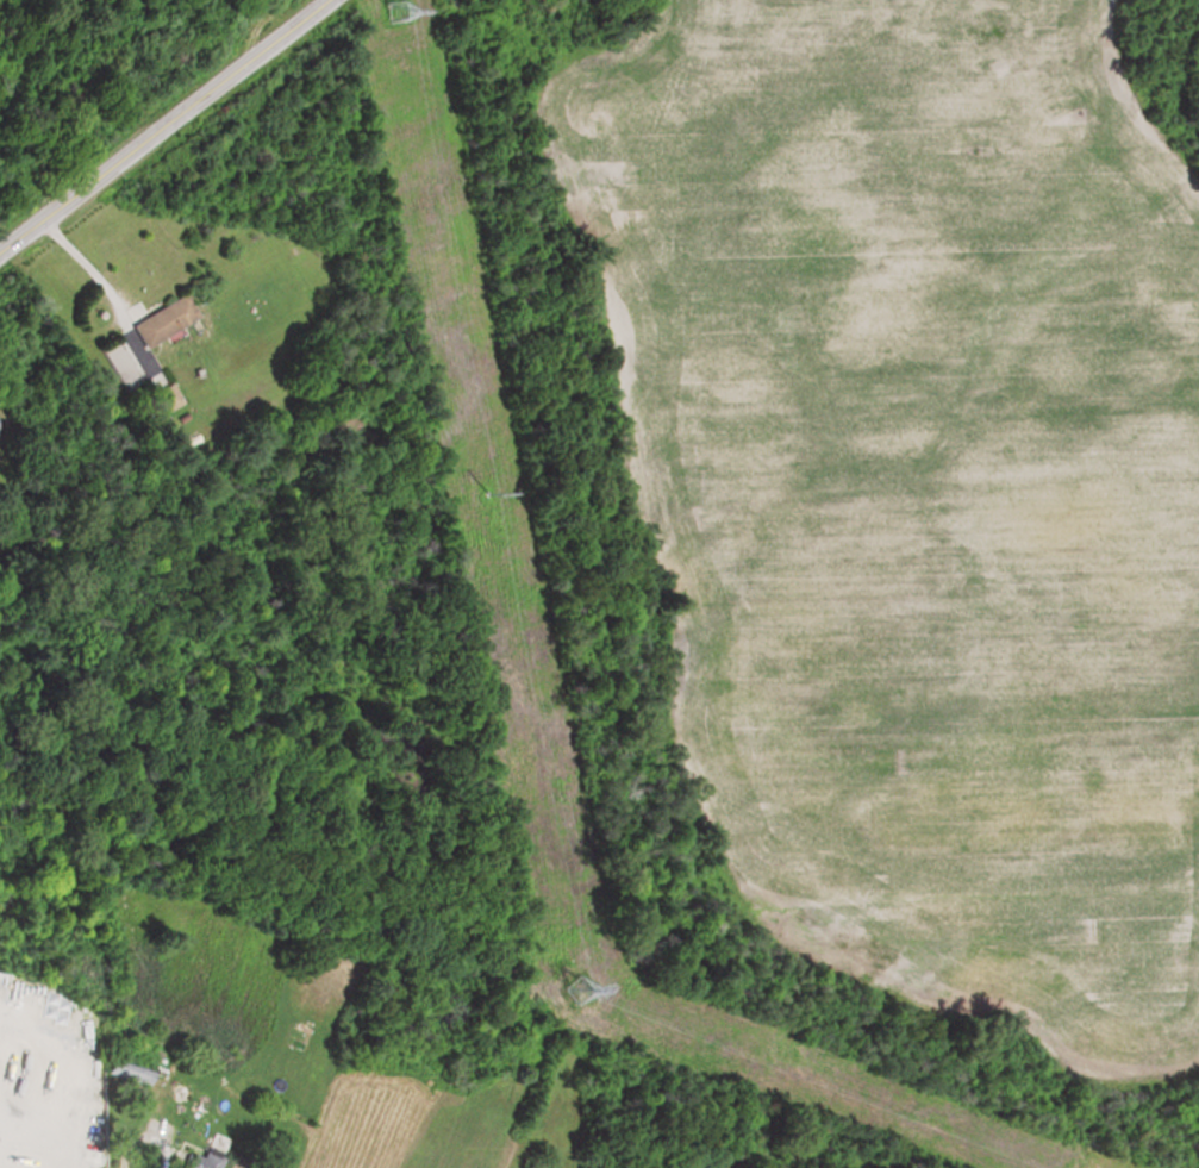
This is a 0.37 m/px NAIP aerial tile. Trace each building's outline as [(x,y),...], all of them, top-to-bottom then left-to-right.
[(193,317),(180,293),(127,322),(140,346),(193,317)] [(99,347),(120,383),(132,376),(111,340),(99,347)] [(200,1152),(196,1158),(189,1154),(180,1167),(215,1167),(218,1162),(200,1152)]
